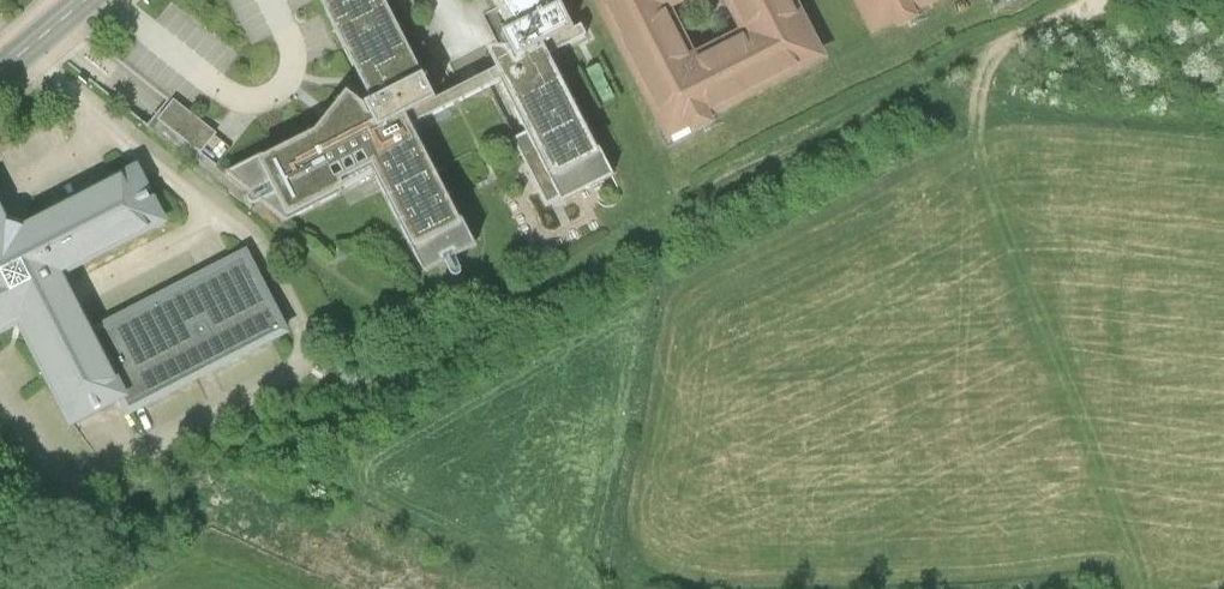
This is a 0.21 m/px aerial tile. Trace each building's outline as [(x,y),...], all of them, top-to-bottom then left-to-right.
[(446,87),(436,92),(386,0),(319,0),(368,96),(362,100),(351,95),(332,120),(319,137),(231,179),(250,195),(248,197),(247,202),(252,205),(256,206),(261,203),(286,223),(344,194),(342,189),(375,172),(424,273),(480,247),(415,126),(454,106),(446,87)] [(572,32),(556,0),(482,0),(499,36),(473,48),(484,69),(468,76),(446,87),(454,106),(500,84),(526,133),(517,138),(555,211),(616,182),(548,55),(586,38),(581,29),(572,32)] [(822,62),(790,0),(725,0),(740,29),(694,53),(672,11),(693,0),(591,0),(665,145),(822,62)] [(873,36),(944,0),(855,0),(873,36)] [(0,188),(0,342),(26,330),(76,431),(127,405),(132,415),(275,343),(298,331),(255,246),(235,258),(96,327),(69,275),(158,230),(173,222),(144,168),(20,229),(0,188)]
